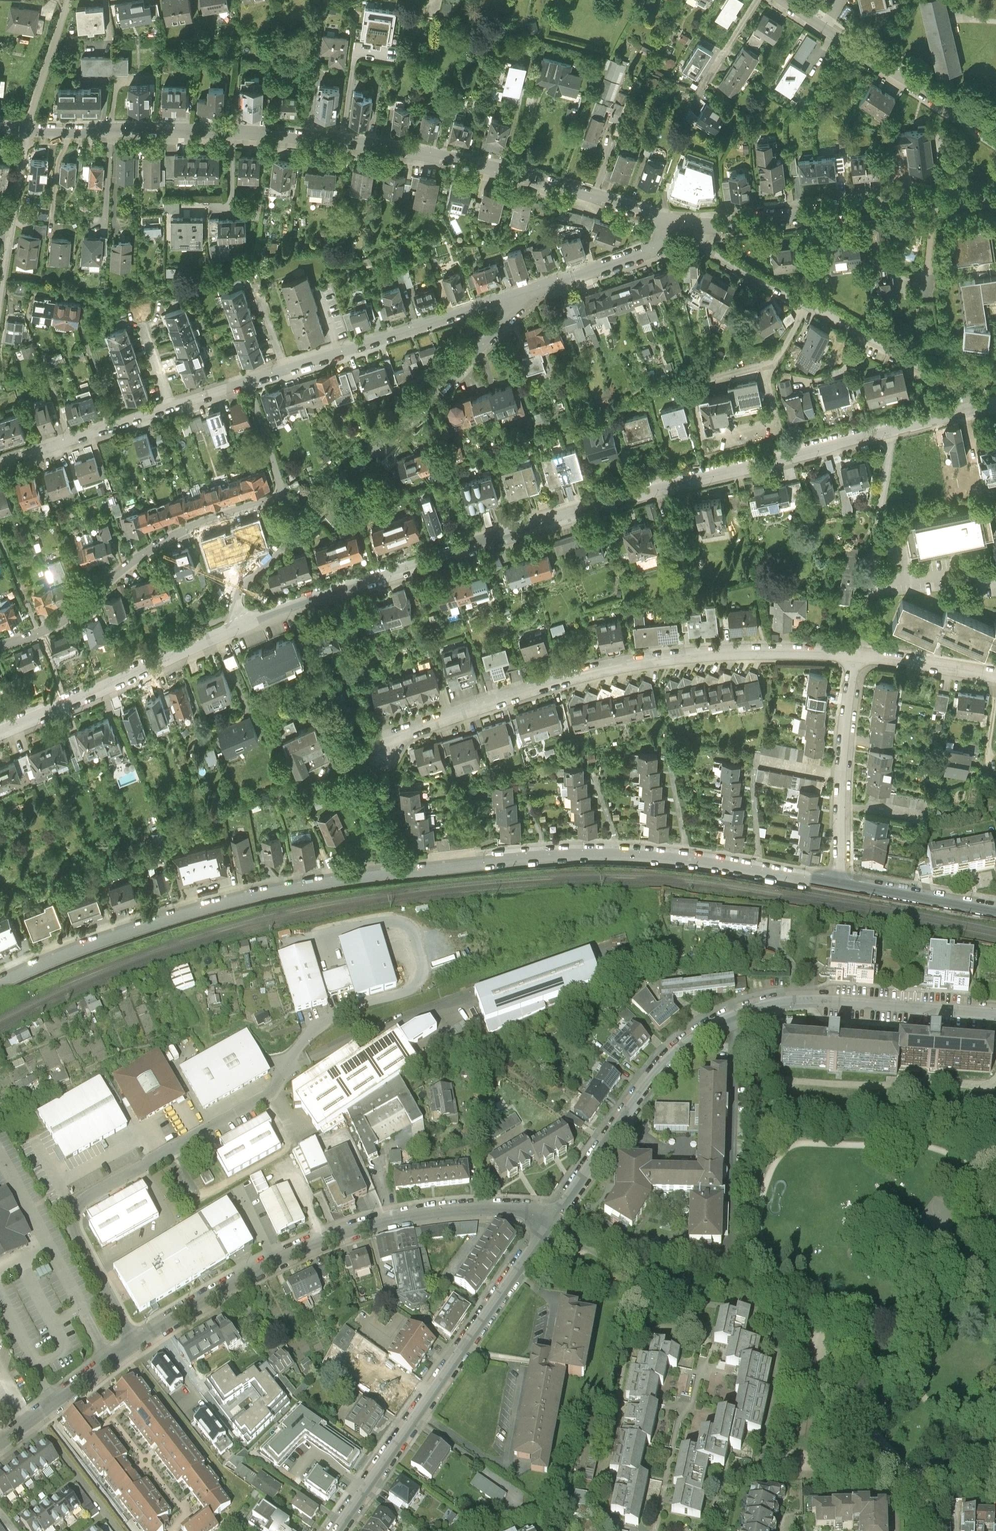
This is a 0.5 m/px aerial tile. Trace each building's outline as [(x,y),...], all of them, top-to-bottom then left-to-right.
[(167,26),(192,21),(188,0),(162,0),(167,26)] [(203,14),(218,11),(219,17),(230,15),(227,0),(201,0),(203,14)] [(711,18),(726,27),(742,1),(741,0),(722,0),(711,18)] [(863,9),(867,8),(870,8),(893,2),(892,0),(861,0),(863,9)] [(938,76),(961,71),(952,35),(951,30),(950,25),(950,21),(949,18),(948,18),(944,0),(920,0),(938,76)] [(118,7),(114,8),(116,17),(120,16),(120,19),(122,26),(151,21),(152,21),(150,8),(144,9),(143,3),(142,3),(119,7),(118,7)] [(451,4),(443,3),(441,14),(448,16),(451,4)] [(157,7),(150,8),(152,21),(151,21),(152,23),(160,22),(157,7)] [(116,17),(114,8),(108,9),(110,21),(120,19),(120,16),(116,17)] [(396,13),(365,8),(360,39),(372,41),(372,45),(380,47),(381,43),(391,44),(396,13)] [(85,9),(76,10),(78,35),(88,34),(88,36),(94,36),(94,33),(105,32),(103,10),(85,12),(85,9)] [(21,11),(10,10),(7,32),(22,34),(23,30),(35,32),(37,22),(38,14),(21,11)] [(782,26),(764,14),(749,37),(746,41),(757,48),(761,42),(758,41),(763,34),(767,36),(773,40),(782,26)] [(208,30),(206,16),(198,17),(201,32),(208,30)] [(44,23),(37,22),(35,32),(35,35),(41,36),(44,23)] [(536,22),(527,24),(529,33),(538,31),(536,22)] [(689,38),(682,34),(679,40),(686,43),(689,38)] [(817,41),(807,35),(790,62),(800,68),(817,41)] [(347,40),(323,37),(322,50),(331,51),(329,65),(343,67),(347,40)] [(682,69),(696,77),(711,52),(698,44),(682,69)] [(652,51),(643,46),(640,52),(649,56),(652,51)] [(738,56),(730,69),(744,78),(758,56),(743,46),(737,56),(738,56)] [(571,65),(543,58),(537,81),(550,85),(549,91),(560,94),(561,91),(576,95),(581,77),(569,73),(571,65)] [(674,60),(671,58),(668,59),(667,62),(667,65),(670,67),(673,65),(675,63),(674,60)] [(82,59),(81,75),(111,75),(112,59),(82,59)] [(128,60),(112,59),(111,75),(128,75),(128,60)] [(591,115),(581,144),(595,148),(605,120),(602,119),(606,109),(612,111),(610,119),(621,123),(630,96),(619,92),(614,107),(607,105),(619,70),(623,71),(625,65),(611,59),(611,60),(610,60),(607,69),(596,101),(597,102),(593,115),(591,115)] [(800,68),(790,62),(775,87),(790,96),(806,72),(804,70),(800,68)] [(506,82),(504,90),(518,94),(525,66),(511,63),(508,72),(504,71),(502,81),(506,82)] [(733,95),(744,78),(730,69),(719,85),(733,95)] [(263,79),(241,78),(240,103),(244,104),(243,113),(261,114),(263,79)] [(895,98),(871,83),(859,103),(882,118),(895,98)] [(339,87),(319,85),(315,117),(335,119),(339,87)] [(149,87),(129,87),(129,111),(129,112),(138,112),(138,111),(149,111),(149,87)] [(186,88),(164,87),(163,111),(186,112),(186,88)] [(209,88),(209,100),(199,100),(198,112),(217,112),(217,109),(222,110),(223,89),(209,88)] [(500,90),(491,88),(489,96),(501,99),(502,93),(499,92),(500,90)] [(101,91),(59,90),(58,112),(100,112),(101,91)] [(687,92),(681,90),(679,97),(684,99),(687,92)] [(363,93),(354,92),(349,122),(368,125),(369,114),(372,114),(373,110),(370,110),(372,97),(362,96),(363,93)] [(276,94),(275,115),(276,115),(276,114),(295,115),(296,116),(297,95),(296,95),(277,95),(277,94),(276,94)] [(396,97),(390,96),(388,108),(394,109),(396,100),(396,97)] [(481,100),(474,98),(472,106),(479,108),(481,100)] [(409,118),(410,110),(403,109),(404,101),(396,100),(394,109),(392,128),(407,130),(408,124),(411,124),(411,118),(409,118)] [(724,115),(707,104),(699,117),(698,118),(715,129),(724,115)] [(573,108),(571,108),(568,119),(576,122),(579,110),(575,109),(575,108),(573,108)] [(440,118),(424,114),(423,119),(420,131),(420,132),(438,136),(442,122),(439,121),(440,118)] [(499,120),(491,118),(487,135),(485,134),(482,146),(502,151),(504,142),(506,134),(509,134),(510,128),(512,120),(500,117),(499,120)] [(423,119),(417,118),(414,130),(420,131),(423,119)] [(463,122),(454,120),(450,138),(472,144),(474,136),(474,135),(474,134),(473,134),(474,131),(471,130),(472,127),(463,125),(463,122)] [(621,123),(617,122),(612,137),(614,138),(617,138),(622,123),(621,123)] [(904,132),(890,134),(891,144),(906,142),(907,152),(909,171),(922,169),(934,168),(929,128),(926,128),(924,124),(918,125),(917,129),(904,131),(904,132)] [(648,138),(642,154),(648,156),(649,156),(654,141),(648,138)] [(776,141),(757,144),(762,183),(783,181),(782,169),(780,158),(778,158),(777,149),(776,141)] [(634,157),(619,152),(613,170),(612,175),(618,177),(627,180),(629,174),(631,174),(635,162),(633,162),(634,157)] [(878,153),(850,156),(853,178),(881,175),(878,153)] [(681,164),(677,162),(667,193),(699,203),(701,197),(716,195),(712,163),(685,154),(681,164)] [(133,156),(118,155),(118,179),(132,179),(132,175),(133,158),(133,156)] [(159,155),(145,155),(145,181),(158,181),(159,181),(159,170),(159,155)] [(175,178),(175,155),(165,155),(165,178),(175,178)] [(175,155),(175,178),(196,178),(196,156),(185,156),(175,156),(175,155)] [(832,156),(834,168),(844,167),(842,155),(832,156)] [(207,156),(196,156),(196,178),(219,178),(219,156),(207,156)] [(260,157),(239,156),(238,179),(259,180),(260,157)] [(649,156),(648,156),(639,182),(655,188),(664,162),(649,156)] [(796,160),(795,156),(789,156),(791,173),(800,172),(798,160),(796,160)] [(832,156),(815,158),(817,176),(826,175),(826,177),(835,176),(834,168),(832,156)] [(815,158),(798,160),(801,180),(810,179),(809,177),(817,176),(815,158)] [(45,169),(45,161),(32,160),(30,184),(43,185),(44,177),(47,177),(48,169),(45,169)] [(293,163),(274,160),(271,184),(265,183),(263,193),(289,196),(290,187),(292,178),(295,178),(295,172),(292,171),(293,163)] [(8,191),(12,165),(0,163),(0,190),(8,191)] [(76,169),(76,164),(62,163),(60,180),(61,180),(61,184),(69,185),(69,181),(74,181),(76,169)] [(104,166),(91,165),(90,184),(102,185),(104,166)] [(374,170),(354,167),(350,191),(370,193),(374,170)] [(613,170),(608,168),(604,178),(616,183),(618,177),(612,175),(613,170)] [(736,169),(729,170),(730,179),(732,197),(747,195),(746,185),(749,184),(748,179),(745,179),(744,172),(736,173),(736,169)] [(404,175),(386,172),(382,193),(400,196),(401,196),(403,183),(404,175)] [(313,174),(306,173),(305,180),(309,181),(307,193),(323,194),(322,201),(334,202),(335,196),(332,196),(333,189),(333,184),(335,184),(336,176),(336,174),(335,174),(335,175),(325,174),(326,173),(325,173),(325,175),(313,174)] [(416,194),(420,177),(412,176),(410,189),(413,190),(412,193),(416,194)] [(420,177),(416,194),(414,203),(433,207),(435,198),(432,197),(436,180),(420,177)] [(732,197),(730,179),(722,180),(724,198),(732,197)] [(471,186),(452,182),(449,196),(449,197),(447,205),(466,210),(469,197),(471,186)] [(411,184),(403,183),(401,196),(400,196),(399,204),(407,205),(411,184)] [(504,195),(484,190),(481,203),(478,213),(479,213),(499,218),(504,195)] [(475,201),(475,198),(469,197),(466,210),(472,211),(475,201)] [(531,201),(516,197),(510,220),(525,224),(528,212),(531,201)] [(178,201),(165,201),(165,211),(178,211),(178,201)] [(481,203),(475,201),(472,211),(472,213),(478,215),(479,213),(478,213),(481,203)] [(536,202),(531,201),(528,212),(533,213),(536,203),(536,202)] [(582,216),(536,203),(533,213),(580,225),(591,229),(591,228),(594,219),(582,214),(582,216)] [(217,232),(218,219),(218,217),(210,217),(209,232),(217,232)] [(202,245),(202,218),(170,218),(170,245),(202,245)] [(244,220),(218,219),(217,232),(217,237),(217,239),(230,239),(243,239),(244,220)] [(619,241),(623,229),(594,219),(591,228),(595,230),(593,237),(612,244),(613,239),(619,241)] [(881,219),(867,220),(869,238),(875,279),(870,287),(871,291),(882,289),(883,297),(884,298),(887,298),(888,296),(887,288),(893,288),(891,273),(888,273),(881,219)] [(863,238),(869,238),(867,220),(858,221),(859,233),(860,233),(860,235),(863,235),(863,238)] [(143,235),(163,235),(163,221),(142,222),(143,235)] [(31,224),(29,237),(39,238),(44,239),(46,226),(31,224)] [(961,337),(987,339),(989,321),(986,321),(986,312),(983,298),(995,296),(995,272),(986,274),(984,266),(983,257),(989,256),(993,255),(989,227),(953,233),(957,261),(972,259),(973,268),(973,270),(974,276),(958,278),(964,315),(973,314),(972,319),(963,318),(962,329),(961,337)] [(29,237),(17,235),(13,262),(34,265),(39,238),(29,237)] [(438,235),(431,237),(433,245),(440,243),(438,235)] [(562,239),(569,261),(587,255),(580,235),(569,239),(568,237),(562,239)] [(230,256),(230,239),(217,239),(217,237),(210,237),(210,249),(211,256),(230,256)] [(47,262),(67,264),(70,241),(49,238),(47,262)] [(858,239),(850,240),(850,238),(844,239),(828,241),(827,241),(830,261),(831,261),(839,259),(852,258),(852,256),(860,255),(858,239)] [(99,241),(81,239),(79,264),(97,265),(98,258),(99,241)] [(115,244),(110,243),(108,270),(129,271),(131,245),(131,243),(128,240),(119,240),(116,242),(115,244)] [(550,241),(532,248),(539,268),(557,263),(550,241)] [(774,245),(773,246),(773,247),(773,248),(773,252),(772,252),(771,253),(771,254),(770,255),(770,256),(770,257),(771,257),(771,258),(772,259),(773,259),(774,259),(775,263),(775,264),(776,265),(777,266),(778,266),(779,266),(794,264),(795,264),(796,263),(796,262),(797,262),(797,260),(795,245),(794,244),(793,243),(792,242),(791,242),(776,244),(775,244),(774,245)] [(521,248),(507,252),(508,256),(513,273),(514,276),(529,271),(521,248)] [(513,273),(508,256),(503,257),(505,263),(508,274),(513,273)] [(839,259),(831,261),(832,268),(840,267),(839,259)] [(496,261),(484,265),(490,284),(503,280),(496,261)] [(508,274),(505,263),(499,265),(503,276),(508,274)] [(406,264),(401,266),(403,269),(406,280),(408,286),(413,284),(406,264)] [(697,264),(682,264),(683,279),(691,279),(690,275),(698,275),(697,264)] [(490,284),(484,265),(471,269),(472,272),(476,285),(477,288),(490,284)] [(176,267),(167,267),(167,276),(176,276),(176,267)] [(669,267),(655,272),(661,291),(680,285),(677,274),(672,276),(669,267)] [(403,269),(397,271),(401,282),(406,280),(403,269)] [(718,279),(704,271),(700,279),(697,278),(691,290),(693,291),(691,296),(698,300),(703,292),(710,295),(718,279)] [(457,272),(442,276),(449,296),(463,291),(457,272)] [(476,285),(472,272),(467,274),(471,286),(476,285)] [(655,274),(637,280),(643,297),(661,291),(655,272),(654,272),(655,274)] [(306,274),(279,283),(289,314),(316,305),(306,274)] [(443,297),(449,296),(442,276),(437,278),(443,297)] [(718,279),(710,295),(716,299),(712,308),(719,311),(723,305),(725,306),(731,296),(728,294),(732,286),(718,279)] [(619,286),(625,303),(643,297),(637,280),(619,286)] [(29,285),(15,283),(14,294),(27,296),(29,285)] [(414,291),(419,306),(437,300),(433,285),(414,291)] [(398,286),(382,291),(386,303),(390,314),(405,309),(398,286)] [(619,286),(600,288),(607,310),(611,320),(616,318),(614,310),(613,310),(612,307),(625,303),(619,286)] [(225,308),(246,301),(242,287),(220,294),(225,308)] [(582,295),(591,322),(604,318),(606,323),(611,321),(611,320),(607,310),(600,288),(583,293),(582,295)] [(591,322),(582,295),(564,301),(569,314),(565,316),(567,324),(573,322),(576,333),(577,333),(577,332),(589,328),(590,328),(593,327),(591,322)] [(351,310),(356,326),(372,321),(370,314),(375,313),(371,301),(367,302),(366,297),(354,301),(357,308),(351,310)] [(43,301),(34,300),(31,320),(52,322),(55,302),(43,301)] [(771,300),(760,307),(761,310),(754,314),(763,329),(781,318),(782,318),(781,316),(771,300)] [(230,322),(251,315),(246,301),(225,308),(230,322)] [(67,304),(55,302),(52,322),(65,324),(67,304)] [(651,302),(645,304),(649,317),(658,314),(655,303),(652,304),(651,302)] [(383,316),(390,314),(386,303),(379,305),(383,316)] [(79,305),(67,304),(65,324),(76,325),(79,305)] [(645,304),(637,307),(641,319),(649,317),(645,304)] [(316,305),(289,314),(299,344),(325,336),(316,305)] [(185,306),(162,313),(166,327),(189,320),(185,306)] [(351,310),(344,312),(349,328),(356,326),(351,310)] [(790,310),(781,316),(782,318),(781,318),(784,324),(794,316),(790,310)] [(251,315),(230,322),(235,336),(254,330),(256,329),(251,315)] [(555,319),(556,321),(559,327),(560,331),(569,328),(567,324),(565,316),(555,319)] [(476,318),(464,322),(468,334),(472,332),(471,330),(475,329),(475,327),(479,325),(476,318)] [(189,320),(166,327),(170,341),(194,334),(189,320)] [(24,324),(5,321),(3,342),(21,344),(22,338),(24,324)] [(556,321),(542,326),(548,344),(563,339),(560,331),(559,327),(556,321)] [(571,335),(576,333),(573,322),(567,324),(569,328),(571,335)] [(828,332),(810,322),(806,330),(809,331),(802,344),(802,345),(815,352),(823,339),(824,340),(828,332)] [(26,324),(24,324),(22,338),(30,339),(26,324)] [(124,326),(101,333),(105,348),(129,341),(124,326)] [(542,326),(525,328),(529,337),(524,339),(525,341),(524,341),(527,350),(528,350),(528,353),(522,355),(522,356),(524,355),(525,360),(524,360),(527,370),(545,364),(542,356),(544,355),(541,346),(548,344),(542,326)] [(590,328),(595,342),(600,340),(595,326),(593,327),(590,328)] [(235,336),(233,337),(238,350),(258,343),(254,330),(235,336)] [(194,334),(170,341),(175,355),(198,348),(194,334)] [(129,341),(105,348),(110,363),(133,356),(129,341)] [(258,343),(238,350),(243,365),(264,357),(258,343)] [(436,344),(419,349),(422,357),(423,362),(430,360),(428,355),(438,352),(436,344)] [(815,352),(802,345),(796,355),(811,363),(817,353),(815,352)] [(81,348),(71,353),(73,360),(84,356),(81,348)] [(198,348),(175,355),(179,369),(203,362),(198,348)] [(406,353),(407,356),(409,362),(422,357),(419,349),(406,353)] [(133,356),(110,363),(115,378),(138,370),(133,356)] [(404,366),(395,369),(398,379),(413,375),(409,362),(407,356),(401,358),(404,366)] [(670,357),(667,358),(664,358),(668,368),(673,366),(670,357)] [(384,361),(372,365),(380,388),(392,384),(384,361)] [(203,362),(179,369),(183,383),(207,376),(203,362)] [(359,365),(352,367),(356,379),(362,377),(360,369),(359,365)] [(367,392),(380,388),(372,365),(360,369),(362,377),(367,392)] [(901,366),(863,376),(869,399),(907,389),(901,366)] [(138,370),(115,378),(119,392),(142,385),(138,370)] [(335,372),(316,378),(322,398),(344,391),(340,379),(338,380),(335,372)] [(779,375),(783,392),(792,390),(788,373),(779,375)] [(827,378),(819,380),(820,385),(821,385),(825,400),(835,398),(834,395),(848,392),(844,376),(844,375),(827,379),(827,378)] [(844,376),(848,392),(854,391),(850,375),(844,376)] [(728,382),(729,388),(734,406),(734,409),(762,403),(756,376),(728,382)] [(316,378),(316,377),(299,382),(306,403),(309,413),(315,411),(313,405),(324,402),(322,398),(316,378)] [(921,379),(915,380),(918,392),(924,390),(921,379)] [(490,389),(490,390),(496,407),(497,409),(509,405),(511,411),(513,411),(515,412),(518,411),(518,409),(524,407),(518,390),(515,391),(511,381),(490,389)] [(299,382),(281,388),(281,389),(287,408),(306,403),(299,382)] [(142,385),(119,392),(124,407),(147,400),(142,385)] [(792,390),(783,392),(787,408),(803,404),(804,409),(814,407),(809,386),(804,387),(792,390)] [(707,390),(698,393),(705,420),(710,419),(711,421),(730,416),(728,411),(731,407),(734,406),(729,388),(708,393),(707,390)] [(281,389),(262,396),(268,416),(288,410),(287,408),(281,389)] [(490,390),(472,396),(478,413),(496,407),(490,390)] [(461,398),(455,395),(449,397),(446,403),(449,409),(451,410),(450,410),(455,424),(469,419),(468,416),(478,413),(472,396),(470,392),(461,395),(462,398),(461,398)] [(100,394),(82,400),(88,416),(106,410),(100,394)] [(82,400),(63,406),(69,422),(88,416),(82,400)] [(683,400),(661,406),(665,418),(666,418),(671,432),(680,429),(680,427),(686,426),(682,413),(687,411),(683,400)] [(46,401),(30,407),(40,433),(55,428),(46,401)] [(236,421),(238,428),(251,424),(244,401),(237,403),(231,405),(236,421)] [(209,412),(207,413),(216,442),(222,440),(223,438),(228,437),(226,429),(227,428),(224,419),(223,420),(219,409),(213,411),(213,410),(209,412)] [(647,410),(621,418),(627,438),(653,430),(647,410)] [(0,419),(0,447),(26,438),(18,413),(0,419)] [(189,420),(193,431),(204,427),(202,421),(201,416),(189,420)] [(208,419),(202,421),(204,427),(205,432),(211,430),(208,419)] [(236,421),(230,423),(233,430),(238,428),(236,421)] [(959,422),(945,425),(945,430),(942,431),(943,437),(945,449),(946,458),(954,457),(966,455),(959,422)] [(610,423),(583,431),(591,458),(618,450),(610,423)] [(152,446),(147,432),(135,436),(144,464),(156,460),(152,446)] [(155,435),(158,443),(164,441),(161,433),(155,435)] [(979,442),(980,449),(977,450),(980,464),(983,463),(985,470),(986,469),(987,477),(995,476),(995,439),(979,442)] [(446,447),(450,457),(463,452),(460,441),(446,447)] [(157,444),(152,446),(156,460),(157,463),(163,462),(157,444)] [(432,444),(415,450),(421,467),(438,461),(432,444)] [(575,446),(563,450),(571,473),(582,470),(575,446)] [(398,457),(404,474),(421,467),(415,450),(398,457)] [(571,473),(563,450),(554,452),(561,476),(571,473)] [(553,451),(542,455),(549,480),(561,476),(554,452),(553,451)] [(80,476),(82,481),(101,475),(94,456),(75,462),(80,476)] [(832,456),(826,457),(829,467),(835,466),(832,456)] [(868,456),(842,461),(846,480),(847,485),(873,480),(868,456)] [(529,486),(538,484),(531,460),(521,463),(529,486)] [(945,489),(957,486),(953,461),(940,463),(945,489)] [(519,489),(529,486),(521,463),(511,466),(519,489)] [(51,487),(53,495),(73,489),(70,480),(65,465),(46,471),(51,487)] [(511,466),(502,468),(509,492),(519,489),(511,466)] [(264,468),(247,474),(253,492),(270,486),(264,468)] [(828,468),(811,473),(817,495),(835,490),(828,468)] [(497,496),(491,472),(481,475),(488,499),(497,496)] [(253,492),(247,474),(236,477),(235,473),(227,475),(235,498),(253,492)] [(235,498),(227,475),(217,479),(218,484),(211,486),(217,504),(235,498)] [(488,499),(481,475),(471,478),(478,502),(488,499)] [(82,481),(80,476),(75,478),(78,487),(83,486),(82,481)] [(297,476),(288,482),(292,488),(301,482),(297,476)] [(801,476),(787,479),(791,497),(805,494),(801,476)] [(20,483),(27,506),(43,500),(35,478),(20,483)] [(471,478),(461,481),(469,505),(478,502),(471,478)] [(764,482),(754,484),(757,494),(760,507),(782,502),(792,499),(791,497),(787,479),(765,484),(764,482)] [(847,485),(846,480),(839,481),(841,489),(843,508),(854,505),(850,494),(847,485)] [(0,515),(14,510),(6,486),(0,488),(0,515)] [(217,504),(211,486),(193,492),(198,510),(217,504)] [(53,495),(51,487),(45,489),(49,501),(55,499),(53,495)] [(741,503),(749,500),(746,487),(737,489),(738,491),(741,503)] [(741,506),(741,503),(738,491),(728,493),(732,508),(741,506)] [(198,510),(193,492),(174,498),(180,516),(198,510)] [(760,507),(757,494),(750,496),(754,511),(782,504),(782,502),(760,507)] [(703,501),(694,503),(699,523),(700,523),(703,535),(725,530),(723,520),(728,519),(727,514),(724,515),(722,505),(723,504),(722,499),(721,499),(720,496),(703,500),(703,501)] [(180,516),(174,498),(156,505),(162,523),(180,516)] [(433,500),(423,503),(431,524),(441,521),(433,500)] [(654,501),(645,504),(649,517),(658,514),(654,501)] [(115,503),(111,504),(112,508),(115,516),(122,513),(119,502),(115,503)] [(162,523),(156,505),(138,511),(144,528),(162,523)] [(969,509),(904,521),(905,523),(910,549),(948,542),(952,542),(993,533),(990,519),(988,506),(969,509)] [(138,511),(120,517),(126,535),(144,528),(138,511)] [(413,511),(393,519),(399,536),(419,529),(413,511)] [(329,513),(321,522),(330,530),(338,521),(329,513)] [(617,513),(609,515),(613,528),(621,526),(617,513)] [(393,519),(372,526),(379,544),(399,536),(393,519)] [(215,530),(220,551),(262,542),(257,521),(215,530)] [(631,529),(623,531),(625,537),(617,540),(621,551),(628,549),(630,557),(658,548),(651,522),(643,525),(642,523),(630,526),(631,529)] [(95,528),(99,540),(108,537),(110,536),(106,524),(95,528)] [(357,532),(336,539),(343,557),(363,549),(357,532)] [(579,532),(560,538),(564,549),(576,545),(583,543),(579,532)] [(99,540),(94,541),(100,558),(114,554),(108,537),(99,540)] [(79,540),(81,546),(86,563),(100,558),(94,541),(86,544),(84,538),(79,540)] [(205,551),(202,540),(201,538),(194,539),(198,553),(205,551)] [(209,538),(202,540),(205,551),(211,550),(209,538)] [(560,538),(552,540),(556,551),(564,549),(560,538)] [(583,543),(576,545),(581,563),(605,556),(600,538),(583,543)] [(336,539),(316,546),(318,551),(314,553),(315,557),(319,555),(322,564),(343,557),(336,539)] [(858,546),(847,544),(839,600),(850,601),(852,585),(856,586),(856,583),(857,581),(853,580),(858,546)] [(188,545),(173,550),(175,556),(179,568),(185,565),(187,570),(190,572),(194,571),(195,567),(194,563),(188,545)] [(280,572),(269,576),(273,587),(297,578),(296,576),(312,570),(306,553),(294,558),(295,561),(278,567),(280,572)] [(547,554),(527,560),(532,577),(552,571),(547,554)] [(156,556),(149,559),(152,566),(159,564),(156,556)] [(172,570),(179,568),(175,556),(168,559),(172,570)] [(51,585),(58,602),(74,595),(60,559),(49,563),(56,582),(51,585)] [(527,560),(506,566),(511,584),(532,577),(527,560)] [(73,561),(68,563),(72,573),(77,571),(73,561)] [(226,568),(214,579),(225,590),(236,578),(226,568)] [(164,570),(148,576),(155,599),(165,595),(163,591),(170,589),(164,570)] [(148,576),(132,581),(138,599),(136,599),(139,609),(157,602),(155,599),(148,576)] [(123,580),(117,582),(121,591),(126,590),(126,589),(123,580)] [(471,580),(453,585),(458,601),(476,596),(471,580)] [(58,602),(51,585),(32,593),(39,610),(58,602)] [(453,585),(436,590),(441,606),(458,601),(453,585)] [(392,592),(395,601),(400,619),(412,615),(404,588),(392,592)] [(121,591),(106,596),(112,614),(127,609),(122,594),(121,591)] [(808,597),(775,596),(774,604),(770,604),(769,611),(774,611),(774,627),(793,628),(793,616),(807,616),(808,597)] [(988,637),(993,625),(947,606),(942,616),(902,599),(892,622),(933,640),(937,630),(941,631),(944,633),(983,649),(988,637)] [(0,607),(0,614),(5,626),(25,617),(17,600),(0,607)] [(395,601),(376,607),(382,625),(400,619),(395,601)] [(382,625),(376,607),(359,613),(364,630),(382,625)] [(757,607),(729,610),(729,615),(730,627),(731,634),(759,631),(757,607)] [(715,608),(706,609),(707,620),(702,620),(701,615),(688,616),(689,620),(690,631),(690,636),(718,634),(715,608)] [(99,617),(85,622),(89,634),(92,642),(106,637),(99,617)] [(621,619),(596,624),(601,649),(625,644),(621,619)] [(678,621),(655,624),(657,643),(680,641),(678,621)] [(89,634),(85,622),(81,623),(85,635),(89,634)] [(564,624),(550,628),(553,636),(566,632),(564,624)] [(655,624),(633,626),(635,645),(657,643),(655,624)] [(61,658),(81,650),(75,635),(78,634),(75,627),(72,628),(71,627),(51,636),(57,650),(60,658),(61,658)] [(334,627),(313,633),(320,653),(340,646),(334,627)] [(542,632),(518,639),(525,660),(549,653),(542,632)] [(263,649),(245,657),(253,676),(268,670),(270,675),(288,666),(286,662),(302,656),(293,636),(277,643),(278,646),(271,648),(264,652),(263,649)] [(32,644),(33,644),(37,654),(44,651),(39,640),(32,643),(32,644)] [(32,644),(15,651),(21,666),(23,665),(24,665),(25,666),(26,666),(27,665),(28,665),(29,664),(29,663),(29,662),(39,658),(37,654),(33,644),(32,644)] [(452,688),(478,680),(468,647),(442,654),(452,688)] [(498,649),(486,652),(490,664),(487,664),(492,682),(507,678),(498,649)] [(57,650),(51,653),(56,664),(62,661),(61,658),(60,658),(57,650)] [(548,654),(552,666),(566,662),(563,650),(548,654)] [(233,654),(223,658),(227,668),(237,664),(233,654)] [(433,667),(402,677),(410,700),(440,690),(433,667)] [(223,669),(197,679),(206,704),(232,693),(223,669)] [(664,687),(665,691),(678,688),(691,685),(705,681),(706,685),(719,682),(731,680),(732,684),(746,681),(759,678),(758,673),(749,669),(746,675),(734,670),(732,674),(722,670),(718,677),(707,672),(705,676),(696,673),(692,679),(683,675),(679,682),(670,679),(664,687)] [(827,673),(809,670),(806,686),(808,686),(825,688),(826,684),(826,683),(826,681),(827,673)] [(402,678),(372,688),(379,710),(409,700),(402,678)] [(759,678),(746,681),(751,705),(765,701),(759,678)] [(638,692),(653,689),(651,683),(643,679),(639,686),(629,682),(625,690),(614,685),(611,691),(602,687),(598,694),(588,690),(584,697),(574,693),(569,702),(570,706),(583,703),(596,700),(610,696),(611,699),(624,696),(638,692)] [(731,680),(719,682),(724,706),(737,704),(732,684),(731,680)] [(896,683),(874,680),(873,688),(872,694),(894,697),(896,683)] [(705,681),(691,685),(697,709),(712,706),(706,685),(705,681)] [(751,705),(746,681),(732,684),(737,704),(738,708),(751,705)] [(719,682),(706,685),(712,706),(712,710),(724,706),(719,682)] [(691,685),(678,688),(684,712),(697,709),(691,685)] [(183,686),(169,691),(172,701),(177,713),(191,708),(183,686)] [(825,688),(808,686),(805,701),(807,701),(824,704),(825,700),(825,698),(825,697),(827,688),(825,688)] [(678,688),(665,691),(671,715),(684,712),(678,688)] [(984,693),(956,688),(952,709),(981,714),(984,693)] [(653,689),(638,692),(644,716),(658,713),(654,693),(653,689)] [(946,694),(935,691),(933,706),(943,708),(946,694)] [(638,692),(624,696),(630,719),(644,716),(638,692)] [(894,697),(872,694),(871,701),(870,708),(872,709),(892,711),(894,697)] [(160,695),(145,700),(153,722),(168,717),(164,708),(160,695)] [(610,696),(596,700),(602,724),(616,720),(611,699),(610,696)] [(624,696),(611,699),(616,720),(616,722),(630,719),(624,696)] [(596,700),(583,703),(588,727),(602,724),(596,700)] [(554,701),(515,713),(516,718),(520,728),(523,739),(563,727),(560,718),(556,705),(554,701)] [(824,704),(807,701),(805,716),(807,716),(823,719),(824,715),(824,713),(825,712),(826,704),(824,704)] [(563,703),(556,705),(560,718),(566,716),(563,703)] [(583,703),(570,706),(575,730),(588,727),(583,703)] [(137,706),(121,712),(130,736),(135,734),(137,739),(148,735),(137,706)] [(892,711),(872,709),(871,716),(870,723),(871,723),(892,726),(894,712),(892,711)] [(110,714),(94,721),(103,742),(118,736),(110,714)] [(250,715),(219,728),(230,753),(261,740),(250,715)] [(823,719),(807,716),(804,731),(806,732),(823,734),(824,730),(824,729),(824,727),(825,719),(823,719)] [(516,718),(512,719),(515,730),(520,728),(516,718)] [(512,719),(506,721),(509,732),(515,730),(512,719)] [(505,720),(482,727),(486,738),(492,756),(515,749),(509,732),(506,721),(505,720)] [(94,721),(79,727),(81,733),(79,734),(76,728),(70,730),(78,752),(84,749),(82,742),(84,741),(87,748),(103,742),(94,721)] [(892,726),(871,723),(870,730),(869,737),(871,737),(883,739),(891,740),(893,726),(892,726)] [(315,725),(282,740),(295,773),(309,768),(308,765),(328,756),(315,725)] [(478,732),(480,741),(486,738),(482,727),(477,729),(478,732)] [(478,732),(472,733),(476,745),(481,743),(480,741),(478,732)] [(823,734),(806,732),(804,746),(822,750),(823,745),(823,744),(823,742),(825,734),(823,734)] [(472,733),(449,740),(458,770),(481,763),(476,745),(472,733)] [(63,734),(47,740),(55,761),(71,755),(63,734)] [(437,737),(413,744),(421,770),(445,763),(437,737)] [(883,739),(871,737),(869,748),(882,750),(883,739)] [(47,740),(31,746),(34,753),(31,754),(29,747),(22,750),(27,762),(36,758),(40,768),(55,761),(47,740)] [(762,740),(760,751),(826,763),(828,751),(822,750),(804,746),(762,740)] [(940,770),(967,775),(972,749),(945,744),(940,770)] [(882,750),(869,748),(868,753),(867,760),(869,760),(889,764),(891,751),(882,750)] [(0,761),(0,778),(24,769),(18,754),(0,761)] [(658,755),(637,754),(637,767),(641,767),(650,768),(650,767),(657,767),(658,755)] [(889,764),(869,760),(867,768),(866,773),(867,773),(868,773),(888,777),(890,764),(889,764)] [(740,763),(722,761),(720,774),(722,775),(738,776),(740,763)] [(583,765),(563,766),(564,780),(567,780),(584,778),(583,771),(583,765)] [(650,768),(641,767),(639,781),(642,781),(659,781),(660,768),(657,767),(650,767),(650,768)] [(823,778),(759,767),(756,778),(792,785),(799,786),(820,790),(822,790),(823,778)] [(888,777),(868,773),(867,781),(866,786),(869,787),(888,790),(890,777),(888,777)] [(738,776),(722,775),(720,787),(723,788),(739,790),(741,777),(738,776)] [(584,778),(567,780),(567,793),(570,793),(587,792),(587,779),(584,778)] [(659,781),(642,781),(641,794),(644,794),(662,794),(662,781),(659,781)] [(512,782),(492,782),(492,801),(495,801),(506,800),(506,799),(514,799),(512,782)] [(420,786),(400,788),(401,801),(404,801),(415,800),(415,799),(421,798),(420,786)] [(820,790),(799,786),(797,800),(799,801),(818,804),(819,795),(820,790)] [(869,787),(867,798),(926,809),(929,798),(888,790),(869,787)] [(739,790),(723,788),(722,802),(723,802),(733,804),(734,802),(741,803),(742,790),(739,790)] [(587,792),(570,793),(571,806),(574,806),(584,806),(584,805),(591,805),(590,792),(587,792)] [(662,794),(644,794),(644,808),(647,808),(656,808),(664,808),(664,794),(662,794)] [(415,800),(404,801),(406,814),(409,814),(419,813),(419,812),(425,811),(424,798),(421,798),(415,799),(415,800)] [(506,800),(495,801),(496,819),(499,819),(510,818),(510,817),(517,817),(516,799),(514,799),(506,799),(506,800)] [(818,804),(799,801),(797,814),(800,815),(818,818),(820,808),(821,804),(818,804)] [(733,804),(723,802),(720,815),(725,816),(734,817),(735,816),(742,817),(744,804),(741,803),(734,802),(733,804)] [(584,806),(574,806),(574,820),(577,819),(584,819),(584,818),(594,818),(594,805),(591,805),(584,805),(584,806)] [(656,808),(647,808),(646,821),(649,821),(666,821),(666,808),(664,808),(656,808)] [(337,809),(317,817),(328,840),(344,833),(340,823),(342,822),(337,809)] [(419,813),(409,814),(410,827),(413,827),(423,826),(423,825),(430,824),(428,811),(425,811),(419,812),(419,813)] [(886,816),(866,813),(865,820),(863,827),(865,828),(884,831),(886,816)] [(818,818),(800,815),(798,828),(800,828),(819,832),(820,823),(821,819),(818,818)] [(734,817),(725,816),(723,829),(726,829),(741,831),(743,817),(742,817),(735,816),(734,817)] [(510,818),(499,819),(501,836),(521,835),(520,817),(517,817),(510,817),(510,818)] [(584,819),(577,819),(578,833),(597,832),(597,818),(594,818),(584,818),(584,819)] [(666,821),(649,821),(648,834),(669,836),(669,822),(666,821)] [(423,826),(413,827),(414,840),(425,839),(434,838),(433,824),(430,824),(423,825),(423,826)] [(152,830),(156,843),(162,841),(168,839),(163,826),(152,830)] [(921,839),(923,829),(911,827),(909,837),(921,839)] [(819,832),(800,828),(798,842),(800,842),(820,846),(820,844),(822,835),(822,833),(819,832)] [(884,831),(865,828),(864,835),(863,842),(865,842),(883,845),(885,831),(884,831)] [(741,831),(726,829),(724,843),(742,845),(744,831),(741,831)] [(248,834),(231,838),(234,850),(237,867),(243,866),(255,863),(248,834)] [(425,839),(427,851),(475,847),(475,846),(474,834),(450,836),(434,838),(425,839)] [(279,835),(262,838),(264,847),(266,860),(284,856),(279,835)] [(313,835),(291,840),(293,851),(295,863),(296,863),(316,859),(317,859),(313,835)] [(156,843),(159,852),(165,850),(162,841),(156,843)] [(221,842),(172,854),(179,883),(196,878),(212,874),(229,869),(221,842)] [(820,846),(800,842),(799,855),(820,860),(821,850),(822,847),(820,846)] [(883,845),(865,842),(863,849),(862,856),(863,856),(882,859),(885,845),(883,845)] [(323,846),(318,849),(322,859),(327,857),(323,846)] [(990,846),(968,850),(973,873),(984,871),(994,870),(992,857),(990,846)] [(259,861),(266,860),(264,847),(257,849),(259,861)] [(131,852),(134,860),(139,859),(137,850),(131,852)] [(962,876),(973,873),(968,850),(947,854),(952,878),(962,876)] [(947,854),(937,856),(942,879),(945,879),(950,878),(952,878),(947,854)] [(882,859),(863,856),(862,863),(861,870),(881,874),(884,860),(882,859)] [(933,881),(942,879),(937,856),(928,857),(930,864),(933,881)] [(164,868),(150,872),(154,887),(170,883),(168,875),(166,876),(164,868)] [(138,897),(132,878),(131,878),(110,886),(112,892),(117,905),(130,900),(138,897)] [(81,917),(104,908),(100,896),(97,886),(67,896),(75,919),(81,917)] [(170,891),(172,901),(179,899),(177,889),(170,891)] [(117,905),(112,892),(106,894),(111,908),(117,905)] [(46,904),(26,913),(35,933),(52,926),(51,923),(62,918),(54,898),(45,902),(46,904)] [(684,906),(672,905),(671,922),(683,923),(684,906)] [(696,907),(684,906),(683,923),(695,924),(696,909),(696,907)] [(709,910),(696,909),(695,924),(695,926),(707,927),(709,910)] [(0,914),(0,948),(21,937),(16,926),(8,910),(0,914)] [(721,911),(709,910),(707,927),(720,928),(721,911)] [(733,914),(721,913),(720,928),(720,930),(732,931),(733,914)] [(745,915),(733,914),(732,931),(744,932),(745,915)] [(758,916),(745,915),(744,932),(757,933),(758,920),(758,916)] [(766,935),(767,921),(758,920),(757,933),(756,935),(766,935)] [(791,923),(782,922),(781,941),(789,942),(791,923)] [(16,926),(21,937),(27,935),(21,924),(16,926)] [(296,1014),(311,1010),(311,1011),(312,1010),(324,1006),(327,1005),(328,1004),(327,1004),(326,1004),(325,999),(329,997),(330,998),(349,992),(349,991),(354,990),(356,999),(355,1000),(356,1000),(357,1000),(357,1001),(369,997),(369,998),(370,998),(370,997),(383,993),(383,994),(384,993),(396,989),(397,988),(396,988),(393,978),(394,978),(393,977),(390,966),(390,965),(389,966),(386,955),(387,955),(387,954),(386,954),(383,943),(384,943),(383,942),(383,943),(380,933),(381,932),(380,932),(379,931),(367,935),(367,934),(366,934),(367,935),(360,937),(353,939),(353,938),(352,938),(352,939),(340,943),(339,944),(340,944),(343,954),(342,954),(343,955),(347,966),(346,966),(346,967),(347,966),(348,969),(333,973),(319,977),(319,976),(318,976),(316,967),(317,967),(316,966),(313,957),(314,957),(314,956),(313,957),(311,949),(311,948),(310,948),(310,947),(303,950),(303,949),(302,949),(302,950),(295,952),(295,951),(294,951),(294,952),(287,954),(287,953),(286,953),(287,954),(279,956),(280,957),(279,957),(279,958),(280,958),(282,966),(281,966),(281,967),(282,966),(285,975),(284,976),(285,976),(288,985),(287,985),(287,986),(288,986),(290,994),(290,995),(291,995),(293,1004),(292,1004),(293,1005),(296,1013),(295,1013),(295,1014),(296,1014)] [(765,953),(766,935),(756,935),(755,952),(765,953)] [(830,968),(830,977),(836,978),(835,981),(842,981),(842,978),(846,979),(846,978),(852,978),(856,979),(856,982),(873,984),(874,975),(875,975),(876,961),(875,960),(875,951),(872,951),(873,944),(866,944),(866,943),(864,943),(864,944),(859,943),(858,950),(856,950),(856,947),(852,947),(851,950),(849,949),(849,940),(835,939),(835,945),(832,945),(831,954),(830,954),(829,968),(830,968)] [(252,942),(241,944),(243,954),(254,952),(252,942)] [(946,954),(929,953),(929,962),(928,962),(926,976),(927,976),(927,985),(933,985),(932,988),(939,989),(940,986),(944,986),(944,985),(948,986),(953,986),(953,990),(968,991),(968,982),(971,982),(972,968),(972,959),(969,959),(969,958),(968,958),(968,959),(956,958),(956,959),(953,959),(953,955),(949,954),(948,958),(946,958),(946,954)] [(590,954),(475,994),(485,1025),(544,1005),(600,985),(590,954)] [(607,966),(602,970),(607,982),(627,974),(621,961),(607,966)] [(169,975),(176,995),(195,988),(188,968),(169,975)] [(649,1020),(659,1032),(679,1015),(673,1009),(673,1002),(672,998),(734,992),(734,991),(746,990),(745,978),(733,979),(658,987),(660,999),(661,999),(661,1004),(656,1006),(646,990),(632,1002),(649,1019),(649,1020)] [(213,1007),(224,1005),(222,993),(211,995),(213,1007)] [(92,1006),(94,1013),(107,1008),(104,1001),(92,1006)] [(544,1005),(485,1025),(489,1035),(545,1010),(544,1005)] [(262,1018),(265,1026),(275,1023),(272,1015),(262,1018)] [(294,1108),(302,1107),(309,1119),(318,1132),(320,1130),(323,1135),(345,1122),(342,1116),(399,1078),(419,1065),(408,1049),(413,1046),(437,1031),(430,1020),(415,1025),(400,1035),(398,1031),(361,1055),(354,1045),(349,1048),(350,1048),(300,1081),(297,1083),(292,1086),(292,1092),(294,1108)] [(463,1023),(448,1032),(454,1042),(469,1033),(463,1023)] [(632,1025),(622,1036),(640,1052),(650,1042),(642,1035),(632,1025)] [(21,1037),(34,1031),(32,1026),(19,1032),(21,1037)] [(448,1032),(437,1043),(441,1051),(454,1042),(448,1032)] [(22,1036),(23,1043),(37,1040),(35,1033),(22,1036)] [(208,1055),(230,1095),(231,1095),(230,1094),(242,1087),(242,1088),(243,1088),(243,1087),(246,1085),(251,1083),(255,1080),(255,1081),(256,1081),(255,1080),(268,1073),(268,1072),(268,1071),(267,1072),(261,1060),(262,1060),(261,1059),(260,1060),(254,1048),(255,1048),(254,1047),(253,1047),(247,1036),(248,1035),(247,1035),(246,1035),(234,1042),(233,1041),(233,1042),(221,1049),(221,1048),(220,1048),(221,1049),(209,1056),(208,1055)] [(630,1062),(640,1052),(622,1036),(612,1046),(624,1057),(630,1062)] [(928,1042),(927,1048),(909,1047),(909,1046),(898,1045),(898,1046),(897,1054),(898,1054),(897,1067),(990,1074),(992,1052),(981,1051),(981,1052),(939,1049),(939,1038),(928,1038),(928,1042)] [(887,1054),(838,1050),(838,1045),(839,1040),(828,1039),(827,1049),(793,1047),(793,1046),(782,1045),(780,1067),(897,1076),(897,1067),(898,1054),(897,1054),(887,1053),(887,1054)] [(432,1050),(418,1059),(421,1064),(435,1055),(432,1050)] [(115,1077),(140,1122),(144,1120),(172,1104),(179,1100),(183,1098),(158,1053),(115,1077)] [(230,1095),(208,1055),(207,1056),(208,1056),(196,1063),(195,1062),(195,1063),(195,1064),(182,1071),(183,1071),(182,1071),(182,1072),(183,1072),(189,1083),(189,1084),(190,1084),(196,1096),(196,1097),(197,1096),(203,1108),(203,1109),(204,1109),(214,1103),(217,1102),(217,1103),(218,1102),(217,1101),(229,1095),(230,1095)] [(486,1064),(477,1068),(481,1076),(490,1071),(486,1064)] [(605,1068),(595,1083),(609,1093),(620,1078),(605,1068)] [(61,1085),(73,1079),(68,1069),(56,1075),(61,1085)] [(711,1245),(721,1245),(722,1203),(724,1203),(724,1196),(721,1196),(721,1178),(724,1178),(726,1176),(727,1173),(726,1170),(724,1168),(721,1167),(721,1166),(723,1166),(726,1072),(711,1072),(711,1078),(700,1078),(699,1115),(698,1135),(697,1172),(687,1172),(687,1165),(681,1165),(681,1172),(650,1171),(651,1160),(640,1160),(641,1157),(626,1157),(626,1159),(618,1159),(618,1174),(615,1174),(614,1193),(617,1193),(604,1213),(613,1219),(611,1223),(618,1227),(621,1224),(632,1230),(650,1200),(649,1200),(650,1194),(675,1195),(675,1201),(678,1201),(680,1202),(682,1204),(684,1206),(687,1207),(690,1208),(689,1244),(701,1245),(701,1249),(711,1249),(711,1245)] [(425,1141),(423,1120),(399,1078),(342,1116),(345,1122),(365,1169),(369,1167),(367,1161),(377,1157),(373,1148),(412,1126),(413,1134),(414,1142),(425,1141)] [(100,1079),(39,1113),(63,1155),(66,1161),(127,1127),(100,1079)] [(604,1100),(609,1093),(595,1083),(584,1098),(599,1108),(604,1100)] [(453,1102),(451,1086),(430,1089),(433,1107),(432,1107),(434,1122),(442,1121),(443,1124),(442,1118),(456,1115),(455,1113),(456,1113),(454,1102),(453,1102)] [(599,1108),(584,1098),(574,1112),(588,1122),(599,1108)] [(689,1107),(655,1106),(654,1129),(657,1129),(657,1134),(698,1135),(699,1115),(689,1115),(689,1107)] [(521,1123),(515,1114),(489,1129),(495,1139),(521,1123)] [(271,1130),(269,1128),(272,1126),(266,1117),(220,1143),(224,1150),(225,1152),(216,1157),(228,1178),(281,1149),(271,1130)] [(562,1125),(527,1146),(535,1160),(539,1166),(543,1163),(545,1166),(554,1161),(552,1158),(554,1156),(556,1155),(558,1158),(566,1153),(565,1150),(574,1145),(562,1125)] [(489,1160),(501,1180),(507,1176),(509,1180),(517,1174),(515,1171),(518,1170),(520,1169),(522,1172),(530,1167),(528,1164),(535,1160),(527,1146),(524,1140),(489,1160)] [(305,1179),(328,1168),(324,1159),(319,1147),(316,1148),(313,1141),(293,1153),(305,1179)] [(308,1185),(321,1179),(336,1211),(341,1209),(342,1212),(353,1207),(355,1206),(352,1201),(361,1197),(367,1194),(347,1148),(324,1159),(328,1168),(305,1179),(308,1185)] [(412,1152),(389,1154),(390,1164),(391,1173),(394,1173),(414,1170),(412,1152)] [(467,1165),(442,1167),(445,1186),(469,1184),(468,1175),(467,1165)] [(442,1167),(414,1170),(415,1189),(433,1188),(445,1186),(442,1167)] [(396,1192),(415,1189),(414,1170),(394,1173),(395,1183),(396,1192)] [(209,1172),(201,1177),(205,1186),(214,1181),(209,1172)] [(261,1173),(250,1178),(258,1195),(269,1190),(261,1173)] [(159,1218),(146,1195),(148,1194),(143,1184),(138,1187),(115,1200),(101,1208),(88,1215),(92,1223),(93,1224),(89,1226),(102,1250),(108,1246),(110,1246),(115,1242),(159,1218)] [(288,1185),(260,1198),(277,1235),(291,1229),(305,1222),(288,1185)] [(3,1253),(16,1246),(18,1250),(22,1248),(26,1246),(26,1247),(27,1246),(26,1246),(27,1246),(25,1242),(25,1241),(24,1241),(23,1238),(29,1235),(30,1235),(30,1234),(30,1235),(24,1224),(24,1223),(24,1224),(18,1213),(19,1213),(18,1212),(18,1213),(17,1212),(18,1212),(18,1211),(17,1211),(12,1201),(12,1200),(11,1200),(6,1190),(6,1189),(5,1189),(6,1190),(0,1193),(0,1254),(3,1253)] [(181,1229),(161,1241),(188,1285),(205,1274),(253,1245),(227,1202),(181,1229)] [(478,1224),(448,1226),(450,1238),(476,1236),(478,1224)] [(496,1224),(475,1255),(495,1268),(505,1254),(516,1238),(496,1224)] [(448,1226),(420,1230),(422,1240),(450,1238),(448,1226)] [(397,1295),(393,1296),(394,1299),(412,1312),(421,1310),(430,1297),(426,1294),(423,1279),(431,1277),(420,1230),(388,1236),(376,1239),(381,1262),(392,1260),(399,1296),(397,1295)] [(153,1305),(188,1285),(161,1241),(124,1263),(114,1269),(140,1313),(153,1305)] [(358,1255),(349,1257),(354,1275),(371,1270),(365,1252),(358,1255)] [(485,1282),(495,1268),(475,1255),(455,1284),(475,1297),(485,1282)] [(348,1257),(343,1259),(346,1270),(352,1268),(348,1257)] [(312,1272),(317,1282),(329,1277),(324,1267),(312,1272)] [(305,1275),(300,1278),(309,1298),(322,1292),(317,1282),(312,1272),(305,1275)] [(287,1284),(292,1294),(296,1304),(309,1298),(300,1278),(297,1279),(287,1284)] [(292,1294),(287,1284),(281,1287),(286,1297),(292,1294)] [(447,1301),(443,1306),(463,1320),(470,1311),(461,1304),(451,1298),(449,1302),(447,1301)] [(443,1306),(437,1315),(457,1329),(459,1326),(463,1320),(443,1306)] [(544,1472),(562,1373),(581,1376),(592,1317),(576,1314),(577,1309),(564,1307),(557,1343),(555,1343),(552,1359),(551,1358),(551,1362),(547,1361),(549,1355),(536,1353),(533,1365),(517,1457),(533,1460),(531,1470),(544,1472)] [(735,1394),(739,1395),(768,1401),(770,1394),(765,1393),(771,1366),(756,1363),(761,1343),(745,1340),(750,1314),(737,1311),(736,1317),(720,1315),(715,1342),(729,1345),(725,1364),(738,1367),(740,1368),(735,1394)] [(435,1322),(432,1326),(441,1332),(450,1339),(457,1329),(437,1315),(433,1321),(435,1322)] [(223,1320),(213,1326),(225,1345),(228,1350),(242,1342),(234,1332),(229,1326),(223,1320)] [(195,1335),(178,1345),(191,1366),(191,1365),(190,1364),(196,1360),(197,1362),(218,1349),(218,1347),(224,1344),(225,1345),(213,1326),(212,1324),(195,1335)] [(321,1366),(332,1373),(339,1362),(350,1346),(378,1365),(385,1356),(345,1328),(332,1345),(321,1366)] [(388,1357),(412,1374),(420,1362),(421,1363),(429,1352),(430,1350),(428,1349),(433,1343),(411,1328),(407,1334),(405,1332),(396,1346),(388,1357)] [(242,1342),(244,1347),(250,1343),(239,1329),(234,1332),(242,1342)] [(663,1347),(652,1344),(648,1360),(638,1358),(635,1372),(631,1371),(630,1378),(660,1386),(664,1386),(667,1369),(667,1365),(677,1367),(681,1354),(663,1349),(663,1347)] [(267,1364),(278,1378),(294,1365),(283,1352),(277,1356),(276,1354),(272,1357),(274,1359),(267,1364)] [(163,1357),(151,1367),(171,1392),(183,1382),(163,1357)] [(237,1380),(229,1368),(208,1382),(223,1405),(251,1386),(263,1402),(232,1426),(248,1444),(290,1402),(276,1386),(275,1387),(272,1383),(277,1379),(266,1365),(257,1372),(255,1369),(237,1380)] [(103,1408),(107,1413),(110,1417),(120,1410),(123,1408),(125,1407),(133,1418),(152,1404),(148,1398),(151,1396),(141,1382),(137,1385),(133,1378),(114,1393),(116,1396),(114,1397),(112,1399),(109,1395),(100,1402),(104,1407),(103,1408)] [(613,1453),(643,1460),(647,1444),(650,1446),(659,1410),(654,1407),(660,1386),(630,1378),(626,1399),(631,1400),(622,1438),(616,1437),(613,1453)] [(768,1401),(739,1395),(734,1421),(718,1417),(713,1437),(701,1435),(697,1453),(696,1463),(709,1466),(712,1466),(724,1469),(728,1451),(728,1449),(740,1451),(745,1431),(761,1435),(768,1401)] [(82,1447),(86,1444),(93,1438),(101,1432),(93,1421),(95,1419),(97,1418),(98,1420),(107,1413),(103,1408),(104,1407),(100,1402),(97,1398),(87,1406),(90,1409),(88,1411),(86,1412),(82,1407),(63,1421),(67,1427),(64,1430),(75,1443),(78,1441),(82,1447)] [(179,1485),(183,1482),(202,1468),(205,1466),(155,1401),(152,1404),(133,1418),(129,1421),(152,1451),(156,1449),(157,1451),(159,1453),(156,1455),(179,1485)] [(384,1417),(361,1401),(345,1426),(367,1441),(375,1430),(384,1417)] [(359,1455),(361,1451),(301,1409),(259,1450),(277,1466),(305,1438),(350,1469),(360,1455),(359,1455)] [(206,1411),(194,1421),(221,1455),(233,1445),(206,1411)] [(583,1482),(592,1484),(602,1434),(594,1432),(583,1482)] [(104,1475),(123,1461),(127,1458),(108,1433),(97,1442),(95,1440),(93,1438),(86,1444),(89,1448),(83,1453),(101,1478),(104,1475)] [(423,1445),(418,1452),(442,1469),(452,1455),(428,1438),(423,1445)] [(44,1446),(40,1450),(54,1469),(63,1462),(49,1443),(44,1446)] [(304,1447),(296,1454),(299,1457),(306,1450),(304,1447)] [(45,1475),(54,1469),(40,1450),(36,1453),(31,1457),(45,1475)] [(701,1497),(709,1466),(696,1463),(697,1453),(681,1450),(673,1487),(677,1488),(676,1491),(671,1513),(700,1519),(705,1498),(701,1497)] [(434,1481),(442,1469),(418,1452),(413,1459),(409,1464),(434,1481)] [(617,1483),(611,1514),(627,1517),(626,1524),(631,1525),(639,1526),(640,1524),(649,1480),(639,1477),(643,1460),(613,1453),(609,1473),(619,1476),(617,1483)] [(36,1482),(45,1475),(31,1457),(27,1459),(22,1463),(36,1482)] [(223,1467),(234,1474),(240,1465),(244,1459),(233,1457),(223,1467)] [(123,1500),(142,1486),(134,1475),(133,1476),(132,1474),(130,1472),(131,1471),(123,1461),(104,1475),(109,1481),(106,1483),(116,1497),(119,1495),(123,1500)] [(26,1489),(36,1482),(22,1463),(17,1466),(12,1470),(26,1489)] [(251,1473),(240,1465),(234,1474),(251,1486),(255,1489),(272,1501),(282,1487),(261,1473),(260,1473),(261,1474),(256,1481),(249,1476),(251,1473)] [(194,1497),(207,1514),(213,1520),(231,1506),(216,1487),(219,1485),(219,1484),(209,1471),(206,1473),(202,1468),(183,1482),(191,1493),(192,1492),(193,1494),(195,1496),(194,1497)] [(336,1487),(338,1485),(325,1476),(326,1475),(317,1469),(305,1487),(328,1503),(333,1495),(336,1491),(335,1490),(336,1487)] [(17,1496),(26,1489),(12,1470),(8,1473),(3,1477),(17,1496)] [(17,1496),(3,1477),(0,1479),(0,1491),(8,1502),(17,1496)] [(507,1497),(479,1478),(472,1488),(500,1507),(507,1497)] [(410,1512),(422,1493),(408,1484),(400,1479),(388,1497),(410,1512)] [(123,1500),(120,1503),(133,1519),(142,1530),(165,1530),(163,1528),(165,1527),(169,1524),(166,1520),(171,1515),(146,1482),(142,1486),(123,1500)] [(583,1482),(581,1496),(590,1498),(592,1484),(583,1482)] [(745,1530),(773,1530),(774,1525),(781,1489),(754,1483),(745,1530)] [(80,1485),(70,1493),(84,1511),(93,1523),(103,1515),(80,1485)] [(66,1496),(62,1500),(76,1517),(84,1511),(70,1493),(66,1496)] [(570,1517),(585,1519),(590,1498),(581,1496),(574,1494),(570,1517)] [(319,1511),(300,1498),(293,1508),(305,1517),(311,1522),(312,1521),(316,1515),(319,1511)] [(59,1502),(53,1506),(67,1524),(76,1517),(62,1500),(59,1502)] [(852,1530),(852,1526),(851,1503),(835,1504),(812,1504),(812,1514),(815,1514),(815,1528),(834,1528),(842,1527),(842,1530),(852,1530)] [(886,1513),(885,1513),(885,1507),(876,1507),(876,1511),(869,1511),(869,1503),(851,1503),(852,1526),(859,1526),(858,1530),(887,1530),(886,1513)] [(259,1530),(285,1530),(290,1524),(262,1505),(249,1524),(259,1530)] [(50,1509),(45,1513),(59,1530),(67,1524),(53,1506),(50,1509)] [(368,1523),(381,1530),(395,1530),(399,1525),(377,1510),(373,1516),(368,1523)] [(973,1530),(974,1512),(962,1512),(961,1530),(973,1530)] [(974,1512),(973,1530),(983,1530),(993,1530),(994,1512),(974,1512)] [(36,1519),(46,1530),(58,1530),(59,1530),(45,1513),(40,1516),(36,1519)] [(213,1520),(207,1514),(191,1526),(191,1524),(190,1523),(181,1530),(182,1530),(183,1530),(214,1530),(218,1528),(219,1528),(213,1520)] [(311,1522),(305,1517),(302,1522),(311,1529),(315,1523),(312,1521),(311,1522)] [(36,1519),(32,1522),(28,1525),(32,1530),(46,1530),(36,1519)] [(363,1530),(381,1530),(368,1523),(363,1530)]
